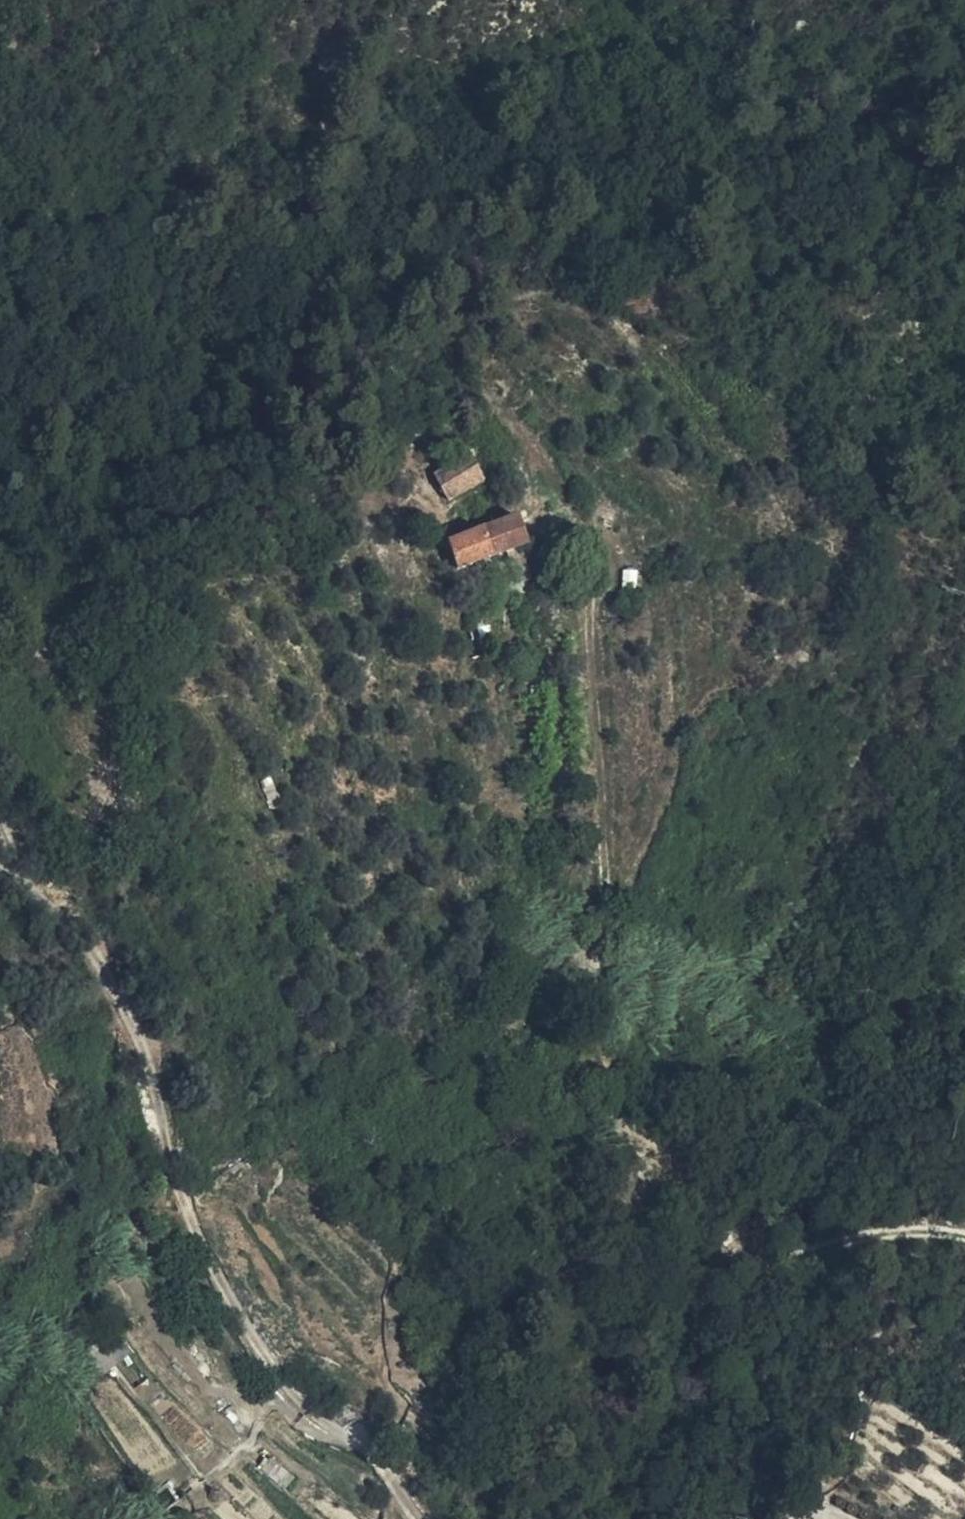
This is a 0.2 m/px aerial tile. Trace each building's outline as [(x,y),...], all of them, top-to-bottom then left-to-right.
[(442,496),(477,478),(465,454),(429,472),(442,496)] [(452,562),(521,536),(527,534),(518,510),(490,520),(486,511),(477,515),(478,518),(467,522),(469,528),(443,538),(452,562)] [(101,1364),(114,1353),(98,1330),(84,1341),(101,1364)]
